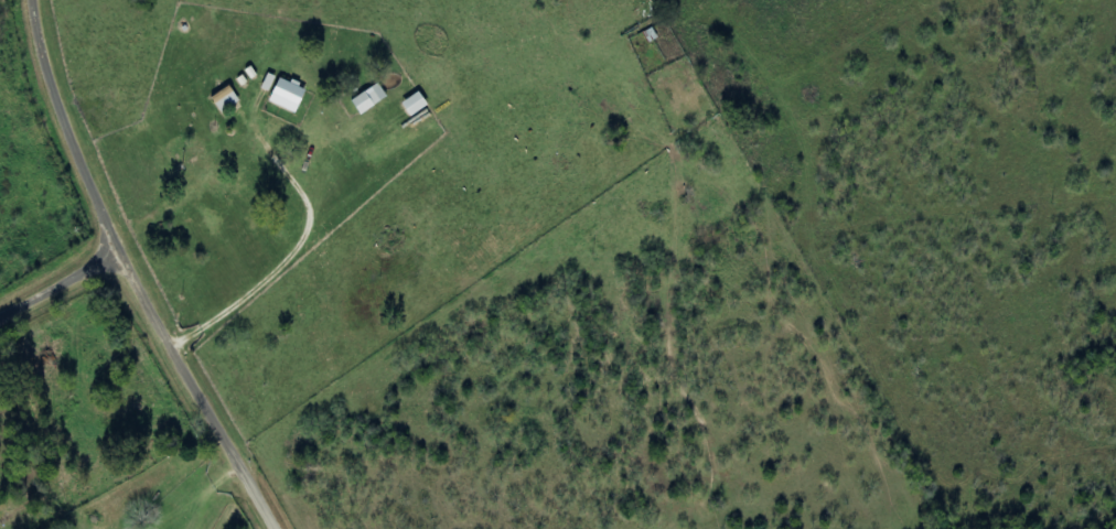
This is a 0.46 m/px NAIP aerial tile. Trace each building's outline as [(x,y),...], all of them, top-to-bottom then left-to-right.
[(271,103),(298,113),(307,89),(280,79),(271,103)] [(389,98),(380,83),(353,100),(362,114),(389,98)] [(412,117),(429,106),(420,92),(403,103),(412,117)]
